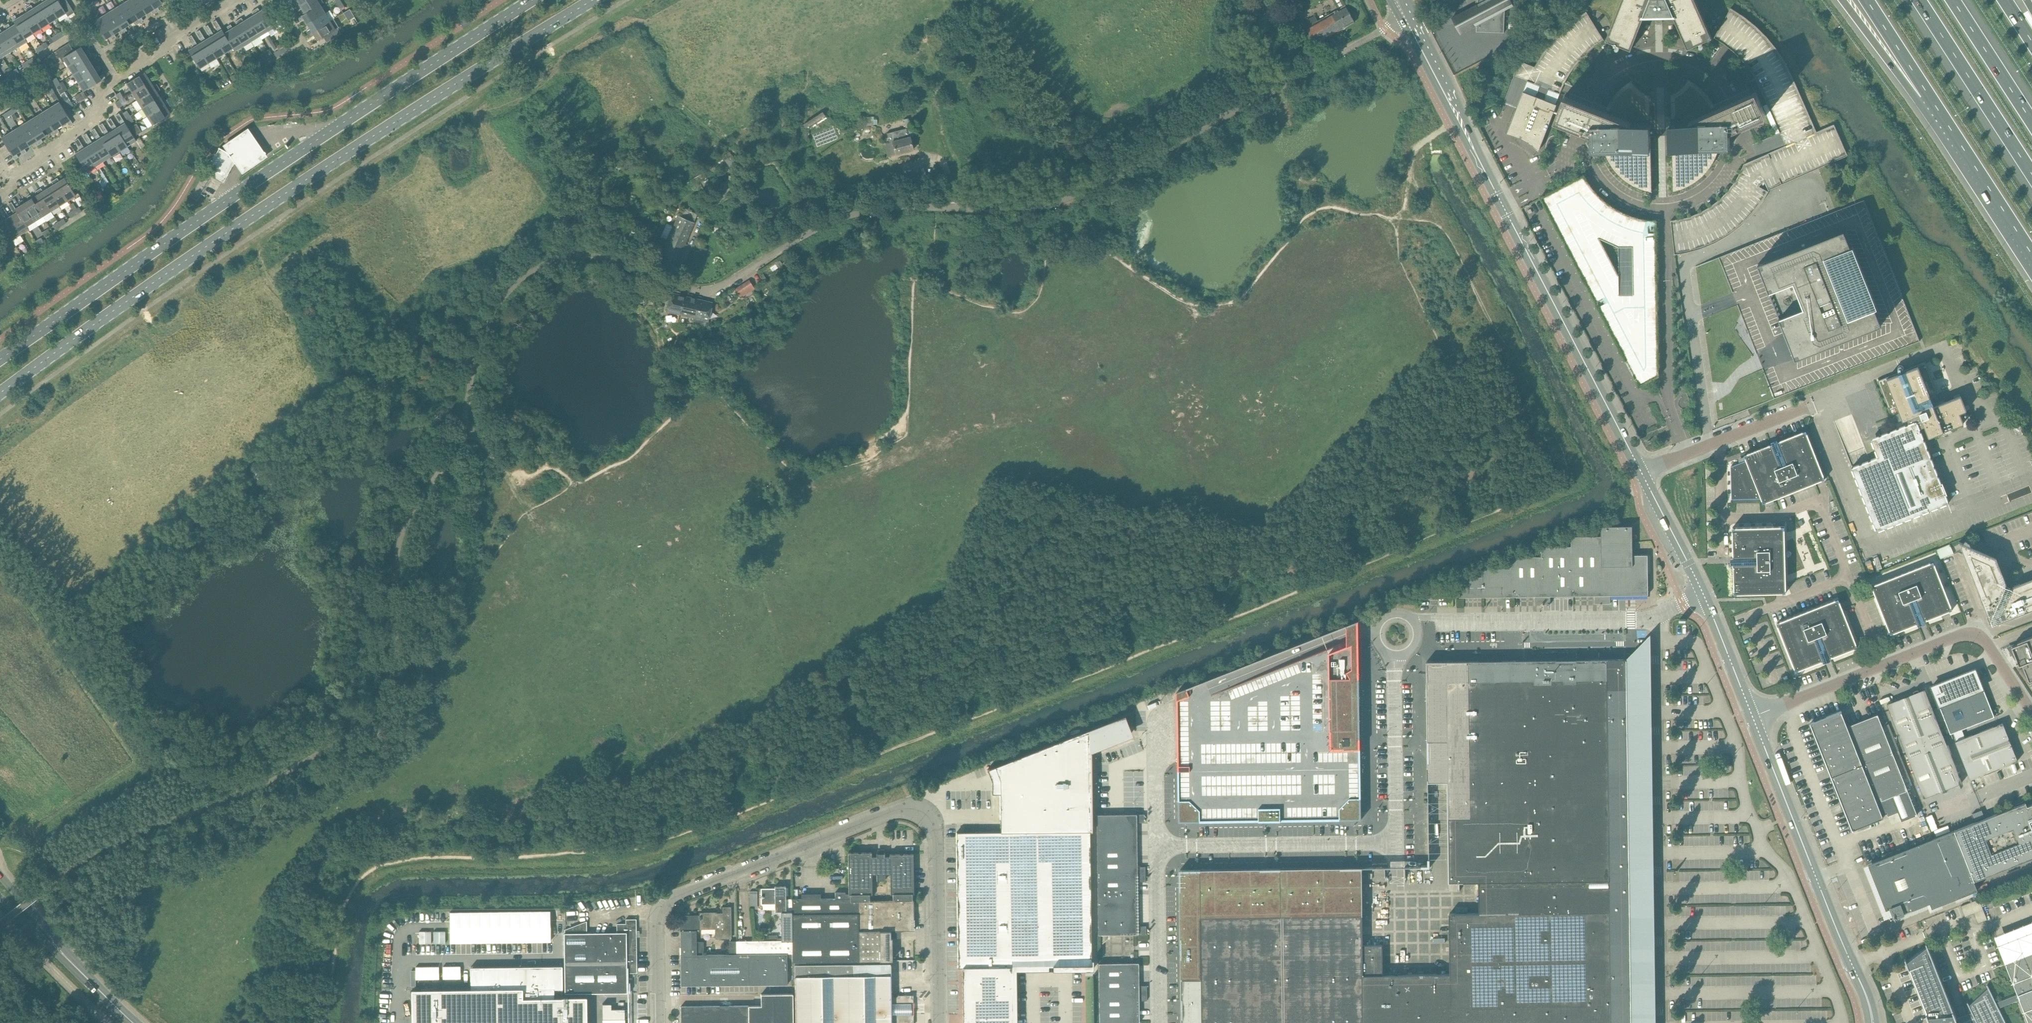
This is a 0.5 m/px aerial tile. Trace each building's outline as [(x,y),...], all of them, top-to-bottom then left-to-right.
[(39,5),(49,23),(58,18),(47,0),(42,0),(44,2),(39,5)] [(58,18),(60,22),(68,17),(68,16),(74,12),(67,0),(62,0),(60,2),(58,0),(47,0),(58,18)] [(140,22),(143,20),(141,17),(146,14),(138,0),(129,0),(127,1),(140,22)] [(149,0),(138,0),(146,14),(151,10),(153,14),(156,12),(149,0)] [(161,0),(149,0),(156,12),(159,10),(157,7),(163,3),(161,0)] [(320,5),(323,3),(321,0),(308,0),(297,7),(298,10),(302,8),(305,13),(302,15),(320,5)] [(1452,17),(1453,18),(1454,18),(1457,25),(1456,25),(1460,33),(1461,34),(1477,25),(1477,32),(1504,33),(1505,10),(1514,6),(1513,5),(1510,0),(1478,0),(1478,3),(1478,4),(1452,17)] [(1608,34),(1606,40),(1631,50),(1644,16),(1656,16),(1659,16),(1673,16),(1687,49),(1712,38),(1705,23),(1696,0),(1622,0),(1608,34)] [(137,24),(140,22),(127,1),(119,6),(130,24),(135,20),(137,24)] [(31,5),(28,7),(41,28),(49,23),(39,5),(33,9),(31,5)] [(320,5),(302,15),(299,18),(301,21),(304,19),(307,24),(325,13),(320,5)] [(125,27),(130,24),(119,6),(111,11),(124,32),(127,30),(125,27)] [(1303,22),(1315,44),(1355,21),(1346,6),(1318,21),(1315,15),(1303,22)] [(27,12),(22,15),(33,33),(41,28),(28,7),(25,9),(27,12)] [(276,26),(274,22),(265,8),(260,11),(258,8),(255,10),(268,31),(276,26)] [(1733,51),(1740,59),(1741,60),(1749,69),(1755,79),(1760,89),(1779,133),(1752,144),(1758,158),(1744,164),(1741,172),(1735,182),(1728,191),(1719,199),(1710,206),(1700,212),(1689,217),(1678,220),(1678,219),(1671,221),(1674,254),(1685,253),(1700,249),(1715,243),(1729,235),(1742,225),(1753,214),(1763,201),(1769,191),(1768,190),(1847,155),(1834,124),(1816,132),(1797,87),(1791,75),(1785,62),(1776,49),(1767,37),(1756,26),(1744,16),(1731,8),(1714,38),(1724,44),(1733,51)] [(349,9),(343,13),(347,18),(348,20),(352,18),(355,17),(350,9),(349,9)] [(268,31),(255,10),(252,12),(254,15),(249,18),(259,36),(268,31)] [(103,16),(114,34),(119,30),(121,34),(124,32),(111,11),(103,16)] [(1594,47),(1603,41),(1604,40),(1586,11),(1573,20),(1562,30),(1551,41),(1542,54),(1535,66),(1520,61),(1514,75),(1503,103),(1517,109),(1523,91),(1545,100),(1549,89),(1560,93),(1565,83),(1571,72),(1578,63),(1586,55),(1594,47)] [(307,31),(309,34),(330,21),(325,13),(307,24),(310,29),(307,31)] [(25,38),(33,33),(22,15),(17,19),(15,15),(11,17),(14,21),(25,38)] [(79,20),(76,15),(70,18),(74,24),(79,20)] [(103,16),(94,21),(105,39),(110,36),(113,39),(116,37),(114,34),(103,16)] [(251,41),(259,36),(249,18),(243,21),(241,18),(238,20),(251,41)] [(232,48),(224,33),(222,30),(216,20),(213,22),(219,32),(214,35),(224,53),(232,48)] [(243,46),(251,41),(238,20),(235,22),(237,25),(233,28),(243,46)] [(5,26),(7,29),(18,47),(27,41),(25,38),(14,21),(16,24),(10,27),(8,24),(5,26)] [(330,21),(309,34),(311,37),(314,35),(318,41),(324,36),(328,42),(341,33),(338,28),(335,30),(330,21)] [(214,35),(208,25),(204,27),(210,37),(205,40),(216,58),(224,53),(214,35)] [(224,33),(232,48),(234,51),(243,46),(233,28),(230,25),(227,27),(229,30),(224,33)] [(18,47),(7,29),(2,32),(0,29),(0,35),(10,52),(18,47)] [(216,58),(205,40),(199,30),(196,32),(202,42),(197,45),(208,63),(216,58)] [(2,57),(10,52),(0,35),(0,53),(2,57)] [(197,45),(191,35),(188,37),(194,47),(189,51),(199,68),(208,63),(197,45)] [(69,66),(89,53),(88,50),(84,52),(81,47),(74,51),(69,43),(56,51),(63,62),(65,61),(69,66)] [(280,44),(277,46),(279,49),(281,53),(287,50),(284,46),(283,47),(280,44)] [(268,49),(260,54),(262,58),(264,62),(272,57),(271,55),(268,50),(268,49)] [(69,66),(74,74),(91,63),(88,58),(91,56),(89,53),(69,66)] [(74,74),(79,82),(96,72),(100,70),(98,66),(94,68),(91,63),(74,74)] [(84,91),(105,78),(103,74),(99,77),(96,72),(79,82),(84,91)] [(148,78),(144,72),(127,83),(132,92),(150,81),(153,79),(151,75),(148,78)] [(1671,94),(1670,94),(1671,121),(1672,147),(1673,190),(1672,191),(1678,190),(1684,188),(1689,185),(1694,182),(1699,178),(1704,174),(1708,169),(1711,164),(1712,163),(1713,162),(1714,160),(1715,159),(1715,158),(1716,157),(1718,151),(1719,148),(1719,146),(1725,146),(1730,146),(1730,137),(1730,131),(1735,129),(1737,128),(1740,127),(1751,122),(1752,122),(1761,118),(1763,117),(1765,116),(1766,116),(1756,92),(1753,93),(1741,98),(1730,103),(1722,106),(1716,109),(1716,108),(1715,107),(1715,106),(1714,105),(1714,104),(1711,99),(1708,95),(1705,91),(1701,88),(1697,84),(1692,81),(1688,79),(1688,80),(1686,82),(1685,84),(1683,87),(1681,88),(1678,90),(1676,92),(1674,93),(1671,94)] [(1605,111),(1588,105),(1565,96),(1560,108),(1555,120),(1583,130),(1592,134),(1592,149),(1603,149),(1605,154),(1607,159),(1609,163),(1612,168),(1616,172),(1619,176),(1623,179),(1628,182),(1632,185),(1637,188),(1642,189),(1647,191),(1652,192),(1652,191),(1651,147),(1651,140),(1650,94),(1649,94),(1649,95),(1647,94),(1644,92),(1642,91),(1639,89),(1637,87),(1635,85),(1634,83),(1632,81),(1632,80),(1627,83),(1623,86),(1619,89),(1616,93),(1612,97),(1610,102),(1607,106),(1605,111)] [(150,81),(132,92),(137,100),(158,87),(157,84),(153,86),(150,81)] [(158,87),(137,100),(142,108),(160,97),(157,92),(160,90),(158,87)] [(52,88),(47,91),(48,94),(49,95),(51,94),(54,100),(57,98),(58,98),(54,92),(52,88)] [(84,91),(75,96),(78,102),(87,97),(84,91)] [(1545,100),(1523,91),(1517,109),(1507,133),(1516,136),(1524,140),(1532,145),(1539,151),(1557,104),(1545,100)] [(160,97),(142,108),(147,116),(168,103),(167,100),(163,102),(160,97)] [(69,125),(72,123),(70,119),(59,102),(51,107),(62,125),(67,122),(69,125)] [(168,103),(147,116),(153,125),(170,114),(167,108),(170,106),(168,103)] [(51,107),(43,112),(56,133),(59,132),(57,128),(62,125),(51,107)] [(51,132),(53,135),(56,133),(43,112),(35,117),(46,135),(51,132)] [(125,123),(119,113),(116,115),(122,125),(117,128),(128,145),(136,140),(136,139),(125,123)] [(804,124),(808,130),(826,119),(823,113),(804,124)] [(35,117),(26,123),(40,144),(43,142),(40,138),(46,135),(35,117)] [(906,128),(886,133),(889,143),(892,142),(896,155),(913,150),(909,137),(915,135),(917,135),(913,117),(905,119),(903,119),(906,128)] [(128,145),(117,128),(111,118),(108,120),(114,130),(109,133),(120,150),(128,145)] [(34,142),(37,145),(40,144),(26,123),(18,128),(29,145),(34,142)] [(120,150),(109,133),(103,123),(99,125),(106,135),(101,138),(112,155),(120,150)] [(136,124),(131,127),(136,135),(142,132),(141,132),(136,124)] [(18,128),(10,133),(21,150),(23,154),(26,152),(24,148),(29,145),(18,128)] [(101,138),(95,128),(91,130),(98,140),(93,143),(104,160),(112,155),(101,138)] [(241,173),(266,157),(246,128),(222,145),(227,152),(228,153),(234,162),(234,163),(241,173)] [(12,155),(15,159),(18,157),(16,153),(21,150),(10,133),(2,138),(12,155)] [(104,160),(93,143),(86,134),(83,136),(90,145),(85,149),(95,166),(104,160)] [(95,166),(85,149),(78,139),(75,141),(81,151),(76,154),(82,164),(77,167),(86,182),(92,179),(87,171),(95,166)] [(219,149),(211,163),(206,172),(224,182),(233,165),(233,166),(234,165),(233,164),(234,163),(234,162),(228,153),(227,152),(220,148),(219,147),(218,148),(219,149)] [(730,152),(723,156),(730,167),(736,163),(730,152)] [(702,174),(691,179),(693,183),(704,178),(710,174),(707,170),(702,174)] [(1594,191),(1588,184),(1584,176),(1541,198),(1545,205),(1596,302),(1602,298),(1605,303),(1598,307),(1639,386),(1658,375),(1656,233),(1648,233),(1648,229),(1648,226),(1656,226),(1656,221),(1646,220),(1636,218),(1627,214),(1618,210),(1609,205),(1602,199),(1594,191)] [(57,178),(54,180),(67,201),(76,195),(65,178),(59,181),(57,178)] [(709,178),(699,183),(703,191),(713,187),(709,178)] [(48,188),(59,206),(67,201),(54,180),(51,181),(54,185),(48,188)] [(41,188),(38,190),(51,211),(59,206),(48,188),(43,191),(41,188)] [(32,198),(43,216),(51,211),(38,190),(35,192),(37,195),(32,198)] [(35,221),(43,216),(32,198),(30,195),(27,197),(29,200),(24,203),(35,221)] [(21,205),(16,209),(27,226),(35,221),(24,203),(22,200),(19,202),(21,205)] [(15,214),(10,217),(20,234),(29,229),(27,226),(16,209),(12,202),(8,204),(15,214)] [(73,210),(76,214),(81,211),(79,207),(77,208),(73,203),(70,205),(73,210)] [(6,219),(1,222),(12,239),(20,234),(10,217),(3,207),(0,209),(6,219)] [(686,240),(697,214),(682,207),(668,240),(674,242),(676,236),(686,240)] [(58,222),(61,226),(66,222),(63,219),(61,220),(58,216),(56,218),(58,222)] [(3,245),(12,239),(1,222),(0,220),(0,240),(3,245)] [(1797,358),(1816,351),(1882,325),(1844,230),(1758,264),(1764,280),(1769,292),(1785,332),(1793,349),(1797,358)] [(674,242),(668,240),(657,266),(672,273),(686,240),(676,236),(674,242)] [(778,268),(775,264),(766,269),(769,273),(778,268)] [(736,289),(735,289),(740,297),(754,288),(749,280),(736,289)] [(757,290),(744,298),(749,306),(762,297),(757,290)] [(680,314),(684,296),(670,293),(666,311),(680,314)] [(680,314),(694,317),(699,300),(684,296),(680,314)] [(699,300),(694,317),(708,320),(712,303),(699,300)] [(1907,419),(1909,424),(1912,432),(1920,429),(1925,427),(1929,437),(1963,423),(1959,413),(1966,411),(1960,396),(1933,407),(1932,404),(1937,402),(1934,396),(1929,397),(1928,395),(1935,392),(1924,364),(1880,381),(1891,410),(1897,407),(1903,420),(1907,419)] [(1920,429),(1912,432),(1909,424),(1870,439),(1877,457),(1851,467),(1876,531),(1948,503),(1931,457),(1920,429)] [(1763,504),(1825,479),(1806,431),(1744,455),(1746,460),(1731,467),(1731,499),(1761,498),(1763,504)] [(1610,595),(1648,595),(1647,555),(1632,555),(1632,526),(1601,526),(1601,536),(1571,536),(1571,546),(1541,547),(1541,556),(1511,557),(1512,566),(1482,567),(1482,576),(1459,577),(1459,597),(1535,596),(1535,604),(1550,604),(1550,596),(1595,596),(1595,604),(1610,603),(1610,595)] [(1732,527),(1733,557),(1734,594),(1786,593),(1784,526),(1732,527)] [(1987,613),(1990,621),(1991,620),(1992,624),(1997,623),(2006,620),(2007,619),(2031,609),(2031,579),(2013,586),(2006,584),(1996,558),(1963,543),(1961,547),(1987,613)] [(1949,544),(1936,549),(1940,559),(1953,554),(1949,544)] [(1890,634),(1927,620),(1952,610),(1933,561),(1871,586),(1890,634)] [(1858,647),(1842,609),(1838,599),(1776,623),(1796,672),(1858,647)] [(1361,738),(1360,678),(1354,668),(1354,630),(1353,624),(1359,620),(1178,691),(1178,700),(1201,691),(1202,751),(1179,760),(1179,768),(1179,770),(1179,775),(1179,795),(1179,800),(1179,822),(1201,821),(1210,820),(1251,820),(1260,821),(1263,818),(1278,818),(1281,820),(1290,819),(1331,819),(1340,819),(1362,819),(1362,798),(1361,793),(1361,773),(1361,768),(1361,765),(1360,753),(1361,748),(1358,746),(1358,740),(1361,738)] [(2011,646),(2017,660),(2019,666),(2022,664),(2029,681),(2031,680),(2031,636),(2017,642),(2018,644),(2011,646)] [(1527,660),(1528,740),(1530,881),(1599,880),(1599,889),(1630,889),(1626,659),(1527,660)] [(1427,741),(1528,740),(1527,660),(1477,661),(1477,681),(1446,681),(1446,692),(1427,692),(1427,741)] [(1426,662),(1427,692),(1446,692),(1446,681),(1477,681),(1477,661),(1426,662)] [(1950,734),(1952,733),(1962,729),(1994,717),(1981,683),(1980,683),(1980,682),(1979,680),(1978,679),(1977,677),(1975,676),(1974,674),(1972,674),(1970,673),(1968,673),(1966,673),(1964,674),(1932,686),(1950,734)] [(1887,704),(1924,798),(1962,783),(1925,689),(1887,704)] [(1835,780),(1852,824),(1851,826),(1852,829),(1853,830),(1854,829),(1884,817),(1883,816),(1882,817),(1881,815),(1887,812),(1888,815),(1898,811),(1902,821),(1917,814),(1878,714),(1852,724),(1853,728),(1848,731),(1840,712),(1842,712),(1841,711),(1810,723),(1811,724),(1812,727),(1814,727),(1829,764),(1827,766),(1829,769),(1830,769),(1833,775),(1831,776),(1833,779),(1835,780)] [(956,832),(956,840),(957,893),(957,897),(958,937),(958,942),(958,962),(958,966),(958,967),(962,967),(963,1022),(1013,1022),(1012,967),(1085,966),(1091,965),(1091,969),(1093,969),(1093,959),(1091,959),(1089,840),(1089,831),(1092,831),(1092,829),(1090,829),(1089,751),(1130,735),(1128,729),(1129,728),(1124,715),(1108,721),(994,766),(1000,779),(1000,832),(979,832),(964,832),(956,832)] [(2003,723),(1965,738),(1962,729),(1952,733),(1970,779),(2018,761),(2003,723)] [(1530,881),(1528,740),(1427,741),(1428,782),(1447,782),(1448,821),(1449,882),(1479,882),(1530,881)] [(2026,802),(2025,802),(2025,803),(1954,830),(1974,881),(2031,858),(2031,804),(2027,806),(2026,802)] [(1144,814),(1096,815),(1096,845),(1136,845),(1136,822),(1144,822),(1144,814)] [(1954,830),(1933,839),(1882,859),(1868,865),(1886,910),(1891,908),(1894,917),(1930,903),(1932,908),(1977,890),(1954,830)] [(1136,867),(1136,845),(1096,845),(1097,875),(1145,874),(1145,867),(1136,867)] [(857,852),(848,853),(848,866),(848,894),(848,900),(870,900),(870,894),(872,894),(872,874),(877,874),(877,880),(885,880),(885,874),(890,874),(890,894),(893,894),(893,900),(912,900),(912,894),(913,894),(913,890),(913,854),(903,854),(899,854),(890,854),(889,854),(889,856),(885,856),(885,853),(875,853),(875,856),(871,856),(871,852),(861,852),(858,852),(857,852)] [(1180,870),(1182,979),(1202,978),(1200,917),(1363,915),(1363,868),(1363,867),(1180,870)] [(1145,874),(1097,875),(1097,904),(1137,904),(1137,882),(1145,882),(1145,874)] [(1420,974),(1421,1022),(1638,1022),(1636,904),(1630,904),(1630,889),(1599,889),(1599,880),(1530,881),(1479,882),(1479,913),(1449,914),(1450,974),(1420,974)] [(775,888),(761,888),(761,891),(761,897),(761,904),(775,904),(775,912),(781,912),(786,912),(786,901),(786,899),(786,895),(787,894),(787,889),(786,888),(786,886),(775,886),(775,888)] [(802,899),(792,899),(792,901),(792,911),(792,953),(792,962),(892,961),(892,938),(891,938),(891,931),(914,930),(913,900),(912,900),(893,900),(870,900),(848,900),(848,894),(845,894),(845,892),(835,893),(835,898),(819,899),(819,902),(802,902),(802,899)] [(1985,896),(1981,898),(1980,899),(1982,906),(1988,904),(1985,896)] [(781,940),(736,941),(736,954),(786,954),(787,954),(792,953),(792,911),(792,901),(792,899),(786,899),(786,901),(786,912),(781,912),(781,940)] [(1979,899),(1962,906),(1966,916),(1974,913),(1978,924),(1987,920),(1984,912),(1979,899)] [(1137,926),(1137,904),(1097,904),(1098,934),(1145,934),(1145,926),(1137,926)] [(686,919),(680,919),(680,923),(680,930),(696,930),(700,930),(700,929),(715,928),(715,938),(731,938),(730,907),(723,907),(723,913),(716,913),(716,912),(699,913),(699,915),(686,915),(686,919)] [(1396,974),(1383,974),(1382,945),(1363,945),(1363,922),(1365,922),(1364,916),(1363,916),(1363,915),(1200,917),(1202,978),(1182,979),(1182,1022),(1397,1022),(1396,974)] [(586,921),(564,929),(564,933),(565,974),(627,973),(637,973),(636,919),(625,919),(625,923),(617,924),(617,933),(586,933),(586,921)] [(696,930),(680,930),(680,955),(703,954),(703,941),(696,941),(696,930)] [(1905,959),(1930,1022),(2006,1022),(1998,1008),(2019,1000),(2029,1022),(2031,1022),(2031,954),(2006,965),(2017,994),(1996,1003),(1987,985),(1986,985),(1988,988),(1969,1005),(1968,1002),(1967,1003),(1972,1012),(1967,1014),(1965,1009),(1963,1006),(1958,1008),(1959,1011),(1961,1016),(1956,1018),(1928,946),(1926,943),(1927,946),(1907,962),(1906,958),(1905,959)] [(703,954),(680,955),(681,986),(689,986),(770,985),(787,984),(787,954),(786,954),(736,954),(729,954),(703,954)] [(1138,963),(1137,963),(1098,963),(1098,994),(1146,993),(1146,986),(1138,986),(1138,966),(1138,963)] [(794,965),(795,1012),(795,1022),(913,1022),(913,1013),(913,1010),(913,1004),(913,995),(898,995),(895,998),(893,995),(891,995),(891,993),(891,985),(890,973),(890,964),(889,964),(853,964),(794,965)] [(411,1022),(585,1022),(585,997),(562,997),(562,966),(470,966),(470,988),(411,988),(411,1022)] [(565,993),(627,992),(627,973),(565,974),(565,993)] [(1397,1022),(1421,1022),(1420,974),(1396,974),(1397,1022)] [(1099,1022),(1139,1022),(1139,1021),(1138,1001),(1147,1001),(1146,993),(1098,994),(1099,1022)] [(748,1006),(749,1022),(793,1022),(793,994),(770,994),(761,994),(761,1006),(748,1006)] [(611,1004),(602,1004),(603,1019),(625,1019),(625,1009),(611,1009),(611,1004)] [(681,1006),(681,1022),(749,1022),(748,1006),(748,1005),(688,1006),(681,1006)]
